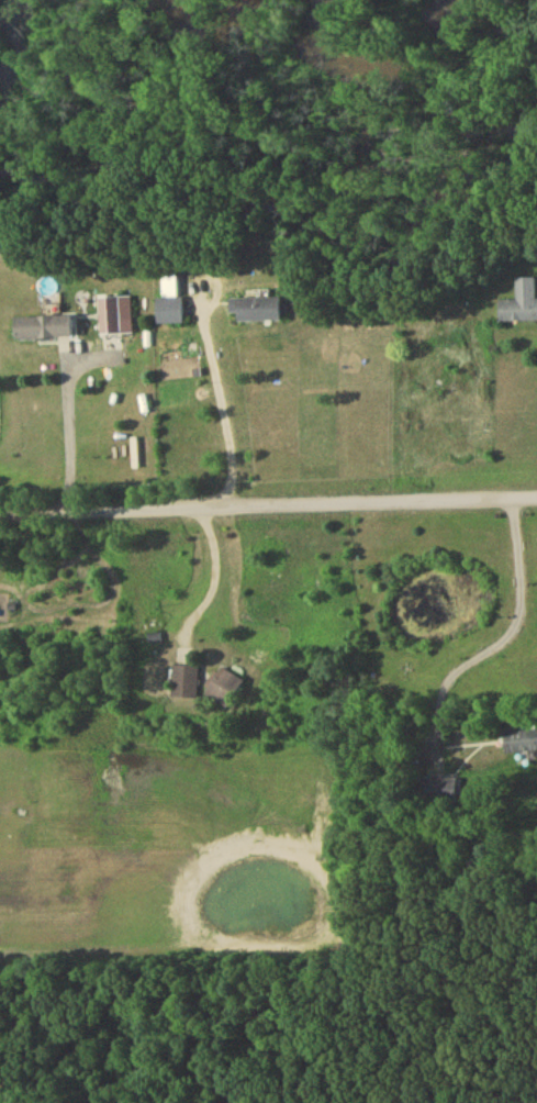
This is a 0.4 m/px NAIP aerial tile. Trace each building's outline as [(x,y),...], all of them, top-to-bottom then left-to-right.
[(536,302),(536,281),(517,281),(517,304),(500,304),(500,325),(536,325),(536,302)] [(101,338),(121,338),(121,300),(101,300),(101,338)] [(184,327),(184,301),(158,301),(158,327),(184,327)] [(283,302),(239,302),(239,325),(283,325),(283,302)] [(16,343),(74,341),(73,319),(16,321),(16,343)] [(198,701),(198,670),(173,670),(173,701),(198,701)] [(228,711),(244,685),(220,670),(204,697),(228,711)] [(505,755),(536,755),(536,734),(505,734),(505,755)]
